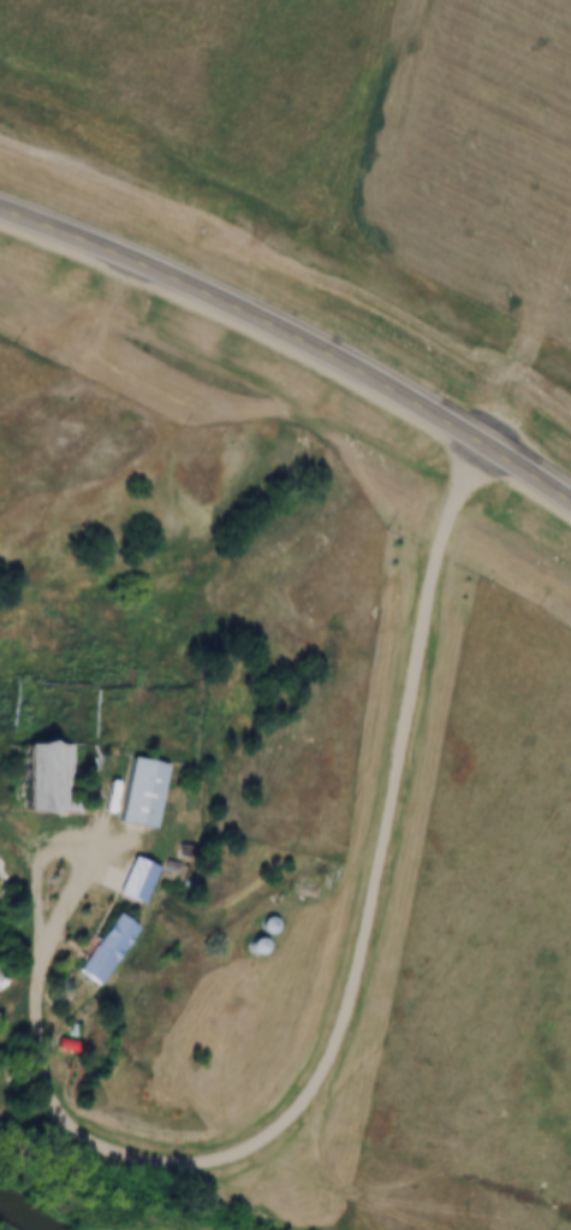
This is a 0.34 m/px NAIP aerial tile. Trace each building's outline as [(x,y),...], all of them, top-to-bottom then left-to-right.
[(66,805),(0,805),(0,743),(67,743),(66,805)] [(126,755),(162,762),(149,826),(113,818),(126,755)] [(130,856),(153,865),(138,900),(114,891),(130,856)] [(113,911),(133,927),(91,984),(70,969),(113,911)] [(257,922),(266,932),(276,922),(267,912),(257,922)] [(257,934),(262,933),(264,929),(264,924),(262,919),(257,918),(252,919),(250,924),(250,929),(252,933),(257,934)] [(243,957),(246,954),(250,951),(250,946),(246,942),(243,941),(238,942),(234,946),(234,951),(238,954),(243,957)] [(49,1037),(64,1041),(63,1051),(47,1047),(49,1037)]
